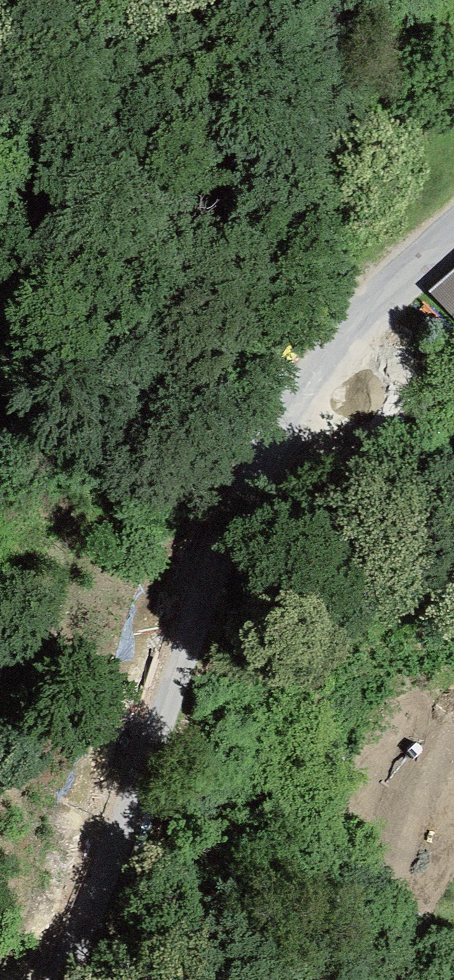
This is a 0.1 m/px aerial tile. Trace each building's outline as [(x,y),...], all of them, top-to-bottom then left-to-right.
[(430,291),(453,317),(453,270),(430,291)]
